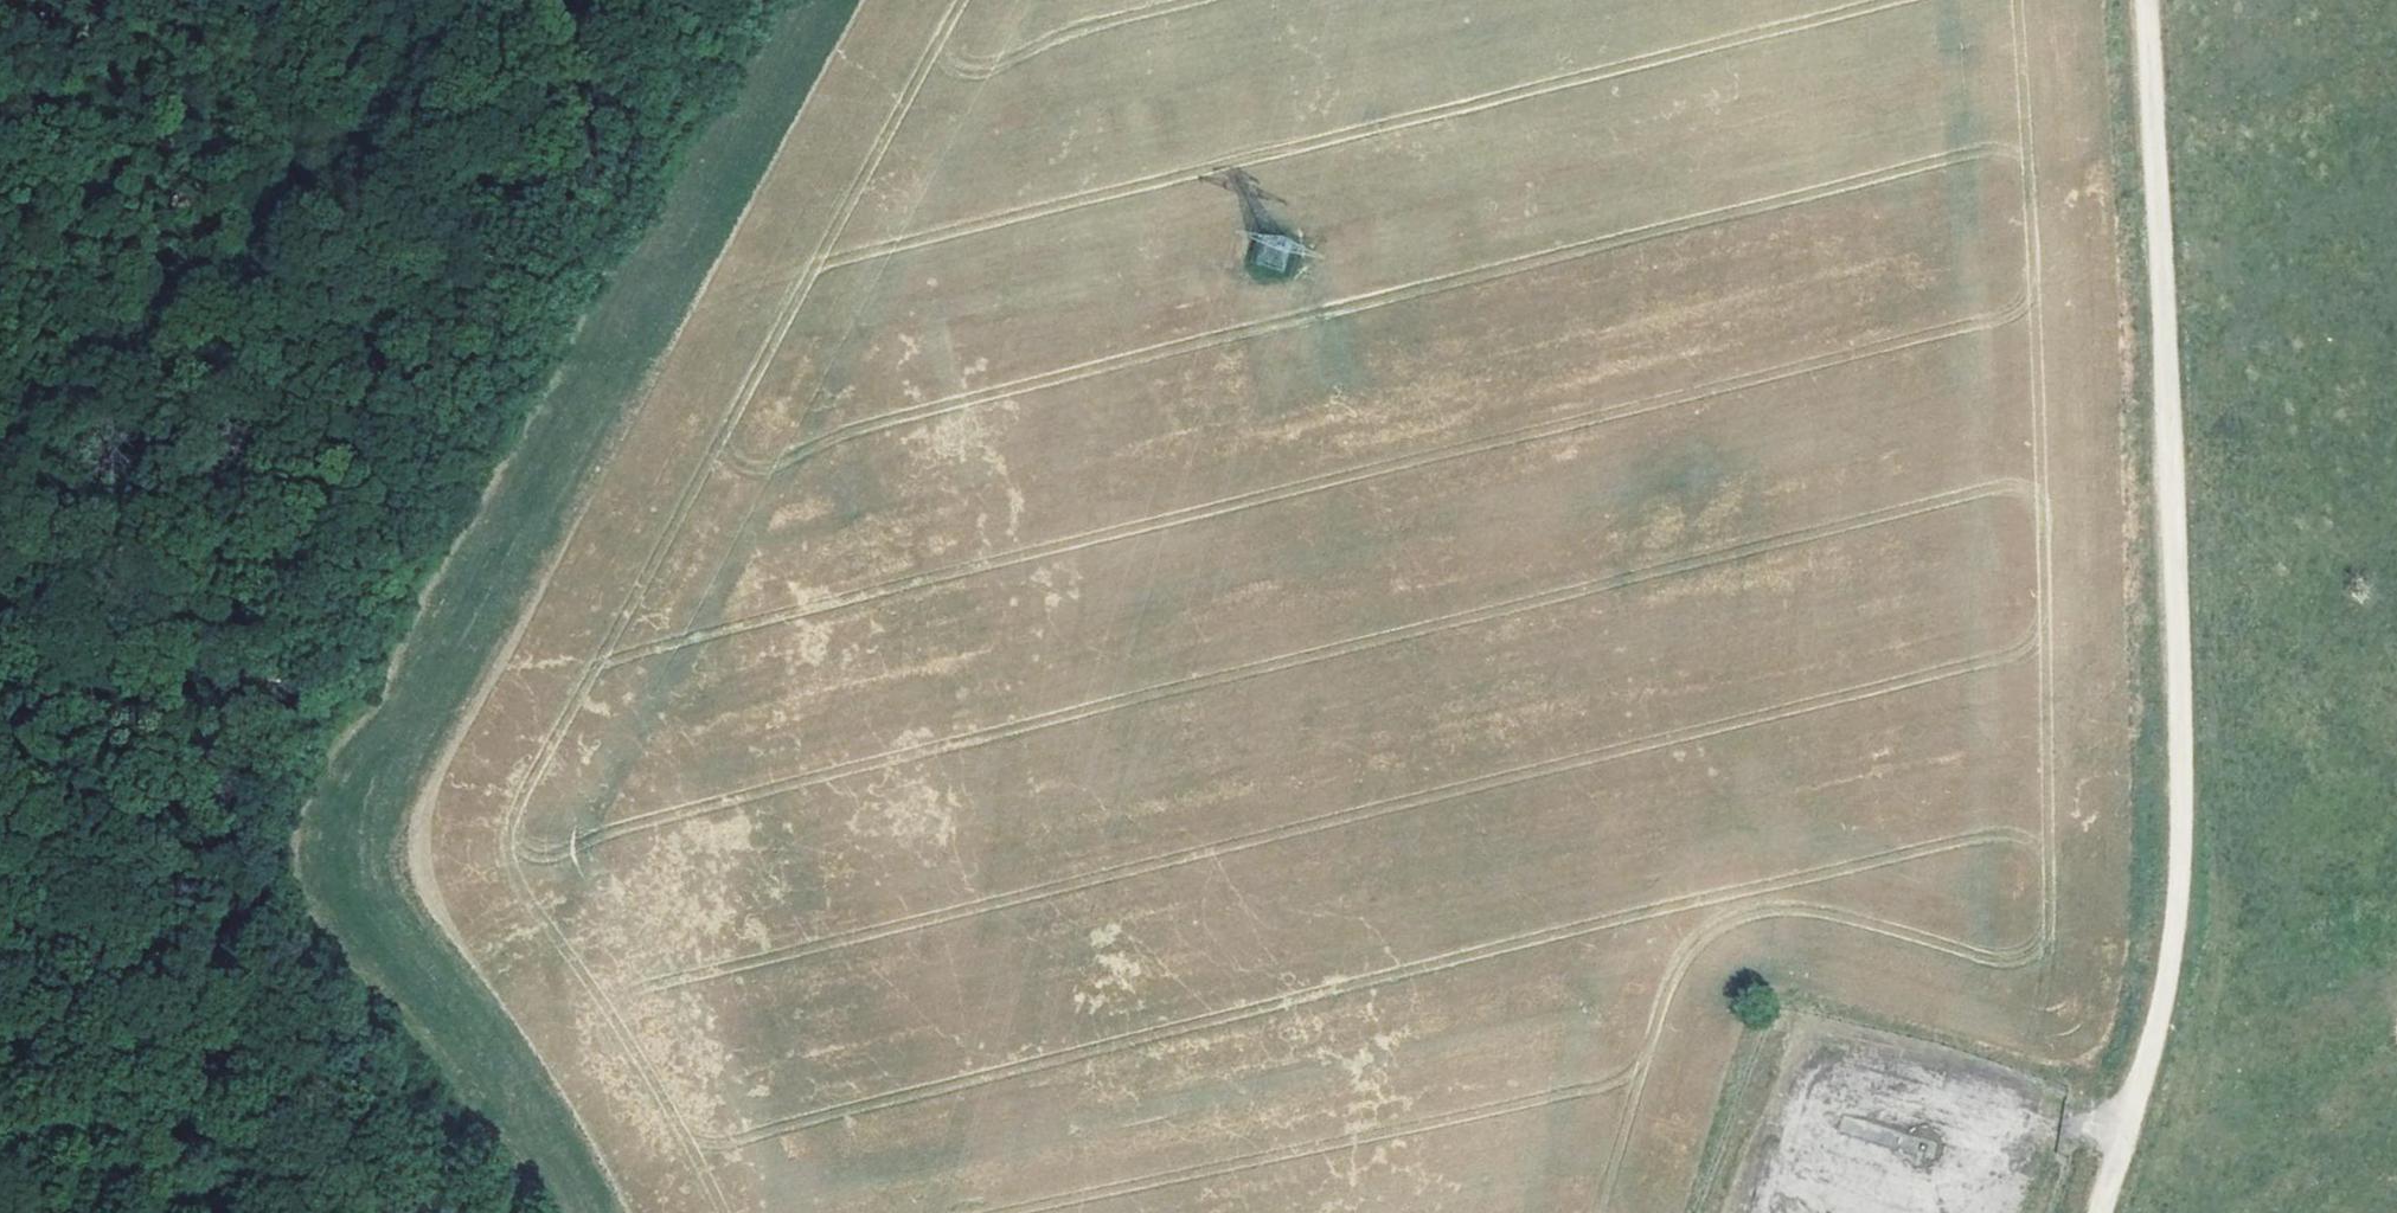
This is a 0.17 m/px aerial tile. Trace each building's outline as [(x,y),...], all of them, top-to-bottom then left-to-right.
[(1257,235),(1254,267),(1288,270),(1290,237),(1257,235)]
